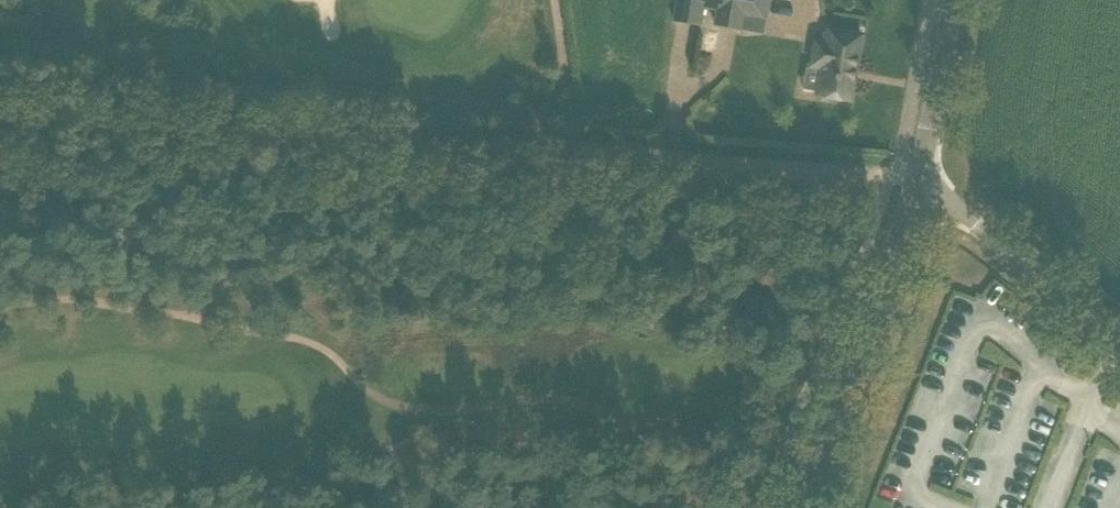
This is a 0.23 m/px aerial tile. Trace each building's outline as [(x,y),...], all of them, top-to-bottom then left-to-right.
[(769,0),(678,0),(675,15),(700,18),(701,5),(718,7),(716,20),(742,24),(743,11),(767,14),(769,0)] [(815,42),(811,66),(821,67),(816,95),(849,100),(861,35),(828,29),(825,44),(815,42)]
